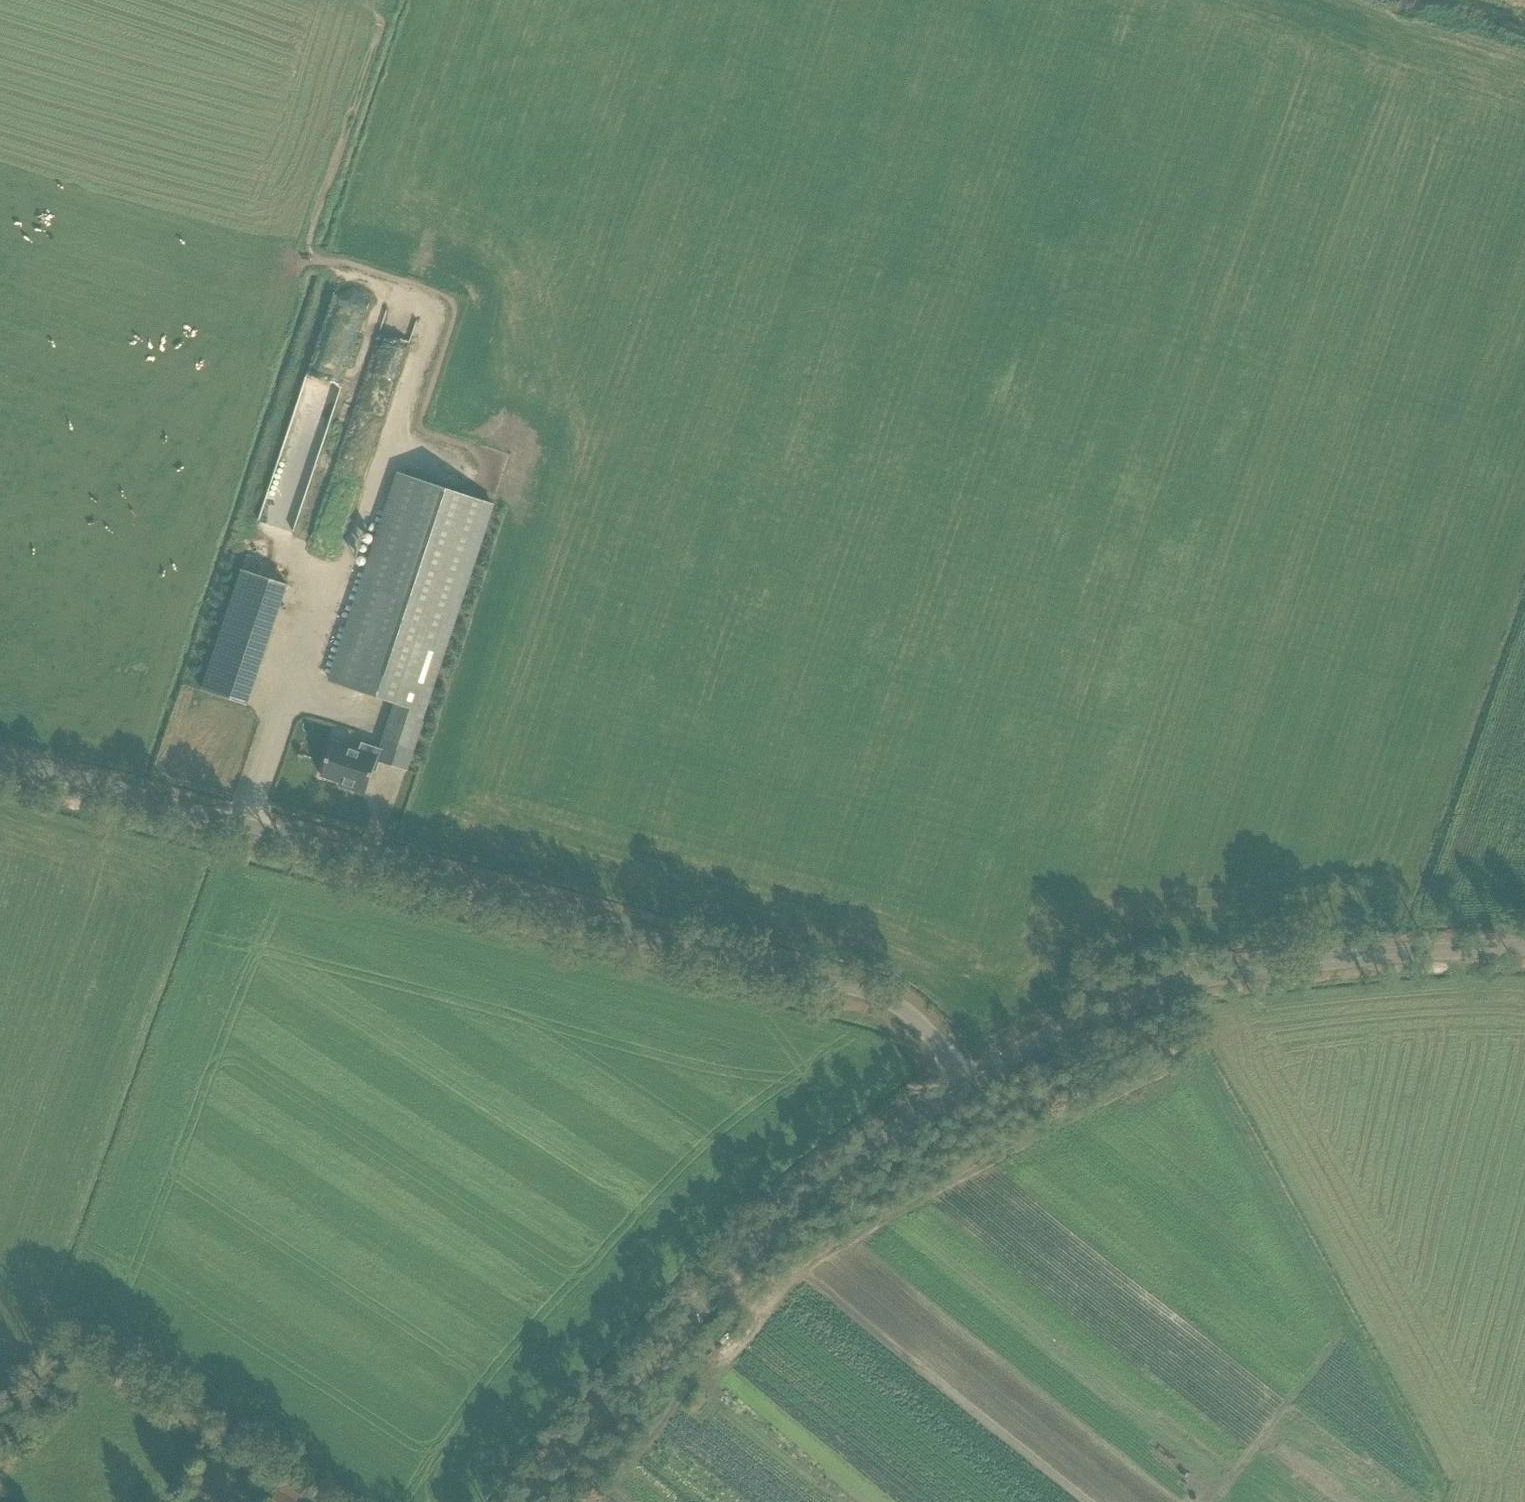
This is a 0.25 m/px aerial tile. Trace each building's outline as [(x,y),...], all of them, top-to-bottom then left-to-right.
[(332,286),(263,527),(298,537),(366,296),(332,286)] [(492,504),(399,473),(330,682),(395,704),(391,714),(402,717),(387,762),(358,752),(356,759),(337,753),(332,768),(324,765),(317,786),(346,795),(345,798),(362,804),(370,781),(373,782),(377,770),(404,779),(423,722),(420,721),(492,504)] [(201,690),(247,705),(253,686),(272,629),(286,585),(241,570),(201,690)] [(693,1401),(698,1407),(706,1399),(700,1394),(693,1401)]
